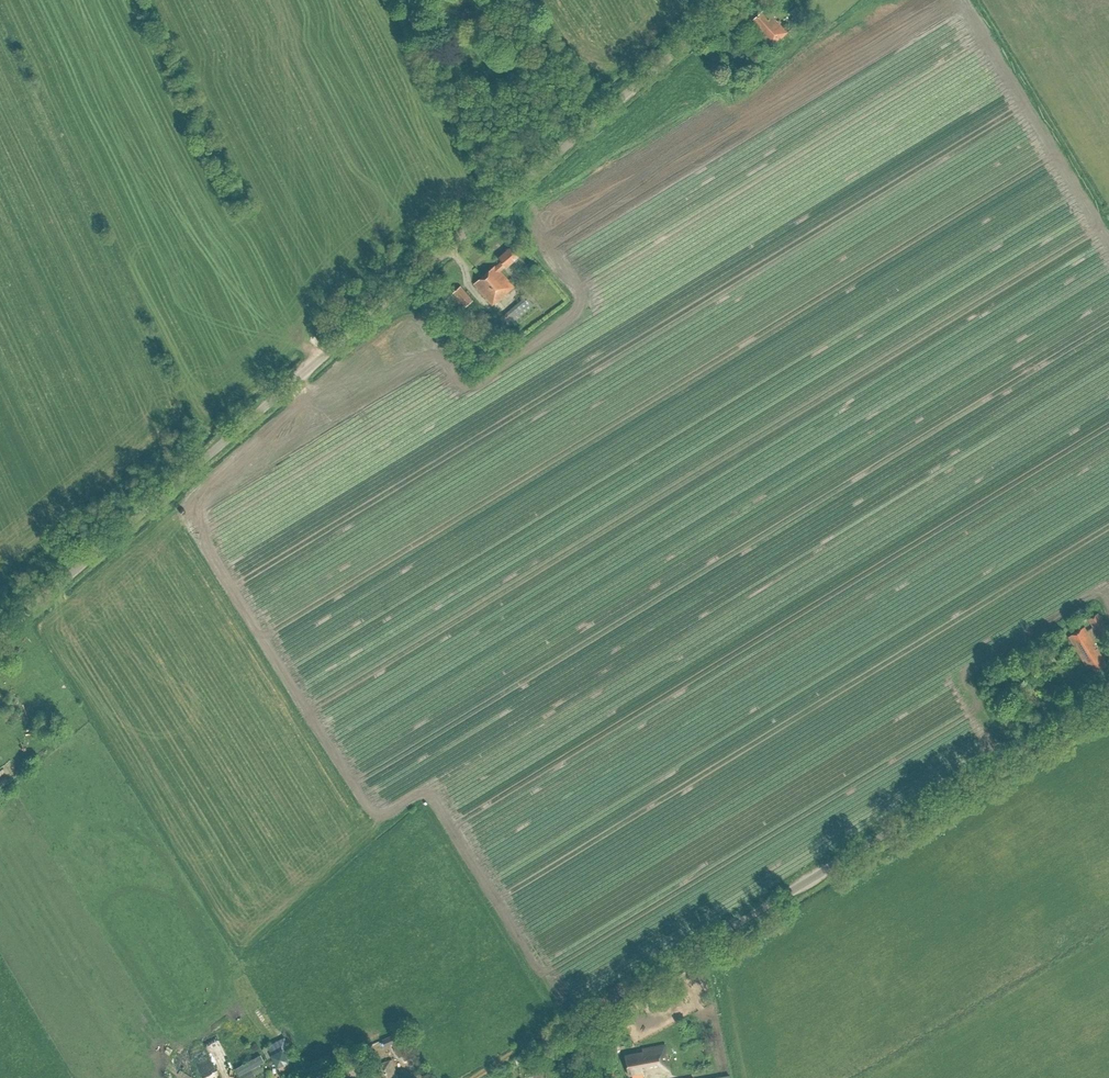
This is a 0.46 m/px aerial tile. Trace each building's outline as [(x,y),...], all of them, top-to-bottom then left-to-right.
[(796,6),(790,11),(802,26),(808,20),(796,6)] [(766,9),(755,19),(751,22),(771,46),(787,32),(766,9)] [(505,268),(519,256),(511,247),(497,258),(501,262),(496,266),(495,264),(472,284),(492,306),(515,287),(500,269),(504,266),(505,268)] [(473,299),(461,285),(452,292),(465,307),(473,299)] [(524,303),(532,311),(544,299),(536,291),(524,303)] [(1108,632),(1108,631),(1098,612),(1089,618),(1100,637),(1108,632)] [(1093,671),(1106,663),(1084,627),(1068,637),(1085,664),(1088,663),(1093,671)] [(14,794),(21,804),(27,800),(21,789),(14,794)] [(19,806),(15,800),(0,810),(0,815),(2,818),(19,806)] [(645,1027),(637,1029),(639,1037),(647,1035),(645,1027)] [(408,1052),(398,1031),(381,1039),(385,1047),(391,1044),(398,1057),(408,1052)] [(285,1036),(267,1045),(263,1047),(268,1058),(272,1055),(282,1074),(300,1065),(285,1036)] [(625,1054),(628,1074),(632,1073),(632,1077),(640,1077),(644,1077),(643,1074),(669,1070),(665,1044),(642,1048),(643,1051),(625,1054)] [(367,1057),(374,1055),(371,1045),(364,1048),(367,1057)] [(262,1055),(237,1068),(241,1075),(253,1069),(257,1075),(266,1069),(262,1065),(266,1062),(262,1055)] [(391,1058),(376,1062),(381,1077),(398,1077),(391,1058)]
